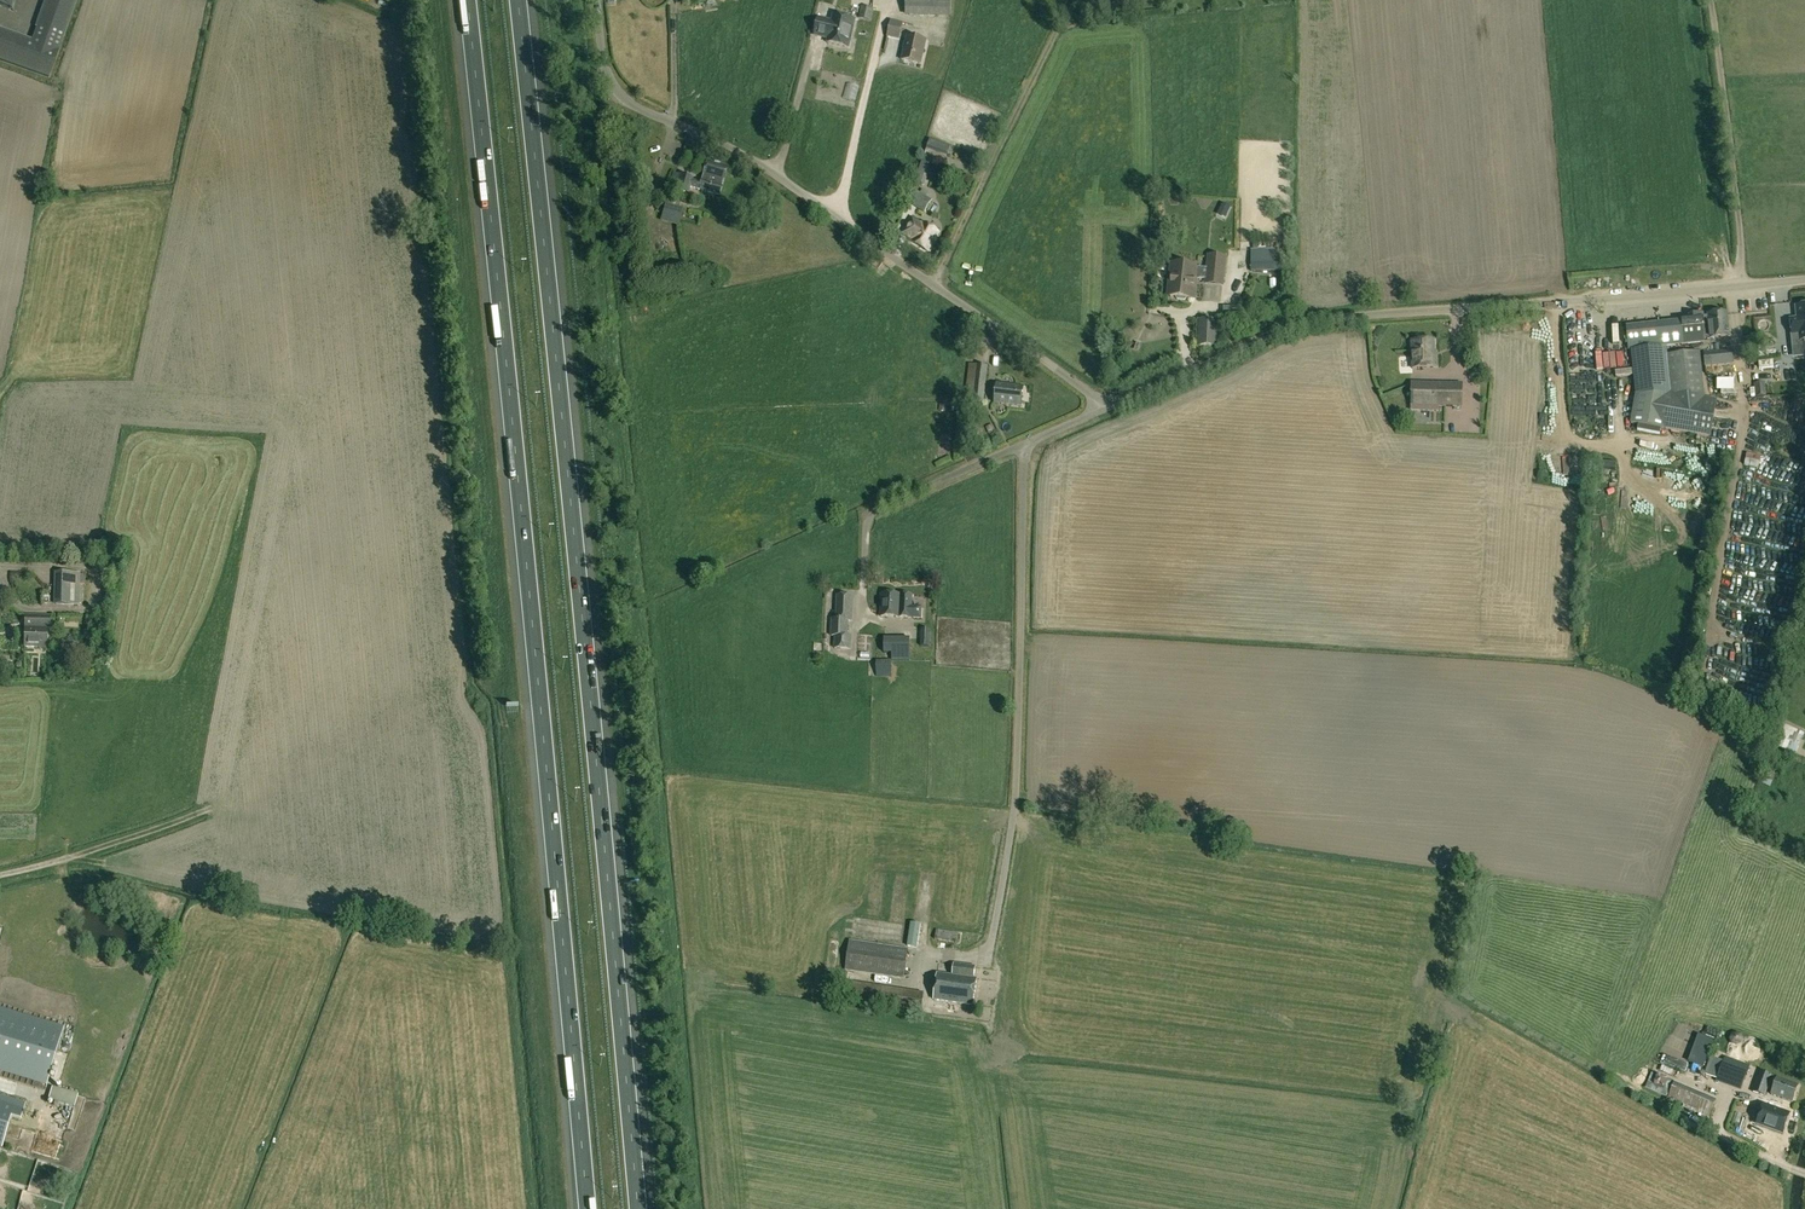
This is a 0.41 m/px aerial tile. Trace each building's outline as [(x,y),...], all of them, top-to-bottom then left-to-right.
[(31,40),(0,29),(0,60),(49,78),(77,0),(46,0),(31,40)] [(952,0),(906,0),(905,16),(951,17),(952,0)] [(861,6),(858,18),(871,21),(874,9),(861,6)] [(818,19),(817,26),(815,35),(817,36),(828,38),(827,43),(848,48),(855,21),(833,16),(832,22),(818,19)] [(891,20),(887,37),(900,40),(904,22),(891,20)] [(920,64),(926,41),(907,36),(902,60),(920,64)] [(951,146),(930,139),(927,149),(947,156),(951,146)] [(924,156),(915,182),(925,186),(934,159),(924,156)] [(728,166),(707,160),(703,174),(724,180),(728,166)] [(906,202),(924,213),(933,201),(914,189),(906,202)] [(665,204),(661,218),(677,223),(682,209),(665,204)] [(924,223),(912,242),(928,251),(939,233),(924,223)] [(1274,252),(1251,252),(1251,271),(1274,271),(1287,271),(1287,263),(1275,263),(1275,260),(1274,260),(1274,252)] [(1193,279),(1196,279),(1196,278),(1206,279),(1206,281),(1222,283),(1225,259),(1208,257),(1207,268),(1197,267),(1198,266),(1171,263),(1169,277),(1174,277),(1173,284),(1171,284),(1170,296),(1175,297),(1177,299),(1184,300),(1187,298),(1191,298),(1193,279)] [(1609,305),(1609,325),(1619,325),(1619,305),(1609,305)] [(1790,320),(1792,334),(1799,334),(1801,349),(1804,348),(1804,306),(1796,307),(1798,319),(1790,320)] [(1727,312),(1708,314),(1710,338),(1730,336),(1727,312)] [(1631,424),(1666,430),(1671,395),(1705,396),(1700,352),(1667,355),(1666,346),(1704,342),(1701,319),(1626,327),(1629,350),(1631,350),(1635,398),(1631,424)] [(1198,321),(1197,346),(1217,347),(1218,322),(1198,321)] [(1435,356),(1434,356),(1433,356),(1433,341),(1411,342),(1412,369),(1436,368),(1435,356)] [(1705,367),(1734,364),(1732,349),(1703,352),(1705,367)] [(988,365),(969,364),(965,400),(983,402),(988,365)] [(1719,374),(1720,390),(1739,389),(1738,373),(1719,374)] [(1462,407),(1463,383),(1412,382),(1410,411),(1438,412),(1438,407),(1462,407)] [(1748,398),(1766,396),(1766,388),(1769,388),(1768,382),(1747,383),(1748,398)] [(1023,387),(997,384),(995,403),(1021,406),(1023,387)] [(1703,417),(1702,426),(1711,427),(1712,418),(1703,417)] [(996,432),(993,425),(986,427),(989,435),(996,432)] [(1747,461),(1762,462),(1763,450),(1749,448),(1747,461)] [(36,568),(21,567),(21,584),(35,585),(36,578),(50,578),(50,581),(61,582),(61,568),(50,568),(51,568),(36,568)] [(63,568),(63,600),(85,600),(85,568),(63,568)] [(921,618),(921,608),(912,607),(912,596),(881,594),(880,616),(921,618)] [(836,636),(835,648),(850,649),(851,636),(847,636),(848,621),(851,621),(853,596),(838,595),(836,620),(832,619),(831,636),(836,636)] [(1751,612),(1755,612),(1755,616),(1766,615),(1766,604),(1755,605),(1756,609),(1750,609),(1751,612)] [(25,615),(25,647),(47,647),(47,627),(49,627),(50,616),(25,615)] [(921,629),(920,641),(930,641),(931,629),(921,629)] [(885,638),(884,654),(909,654),(910,638),(885,638)] [(877,661),(877,674),(892,674),(891,660),(877,661)] [(1804,733),(1780,723),(1771,744),(1795,755),(1804,733)] [(936,930),(934,940),(956,943),(958,933),(936,930)] [(904,979),(908,949),(849,940),(845,971),(904,979)] [(963,1004),(963,1006),(969,1007),(970,1005),(973,1005),(977,979),(973,978),(975,967),(954,964),(952,975),(937,973),(934,1000),(963,1004)] [(46,1086),(63,1027),(0,1008),(0,1072),(46,1086)] [(1696,1041),(1688,1062),(1703,1067),(1710,1046),(1713,1040),(1698,1035),(1696,1041)] [(1724,1059),(1716,1079),(1740,1088),(1748,1068),(1724,1059)] [(1651,1071),(1644,1088),(1684,1105),(1683,1107),(1708,1117),(1715,1099),(1672,1082),(1672,1080),(1651,1071)] [(1760,1071),(1752,1092),(1764,1097),(1767,1089),(1772,1091),(1771,1094),(1792,1102),(1798,1085),(1777,1077),(1772,1076),(1772,1075),(1760,1071)] [(78,1095),(57,1089),(53,1087),(49,1099),(74,1107),(78,1096),(78,1095)] [(2,1147),(17,1097),(0,1091),(0,1146),(2,1147)]
